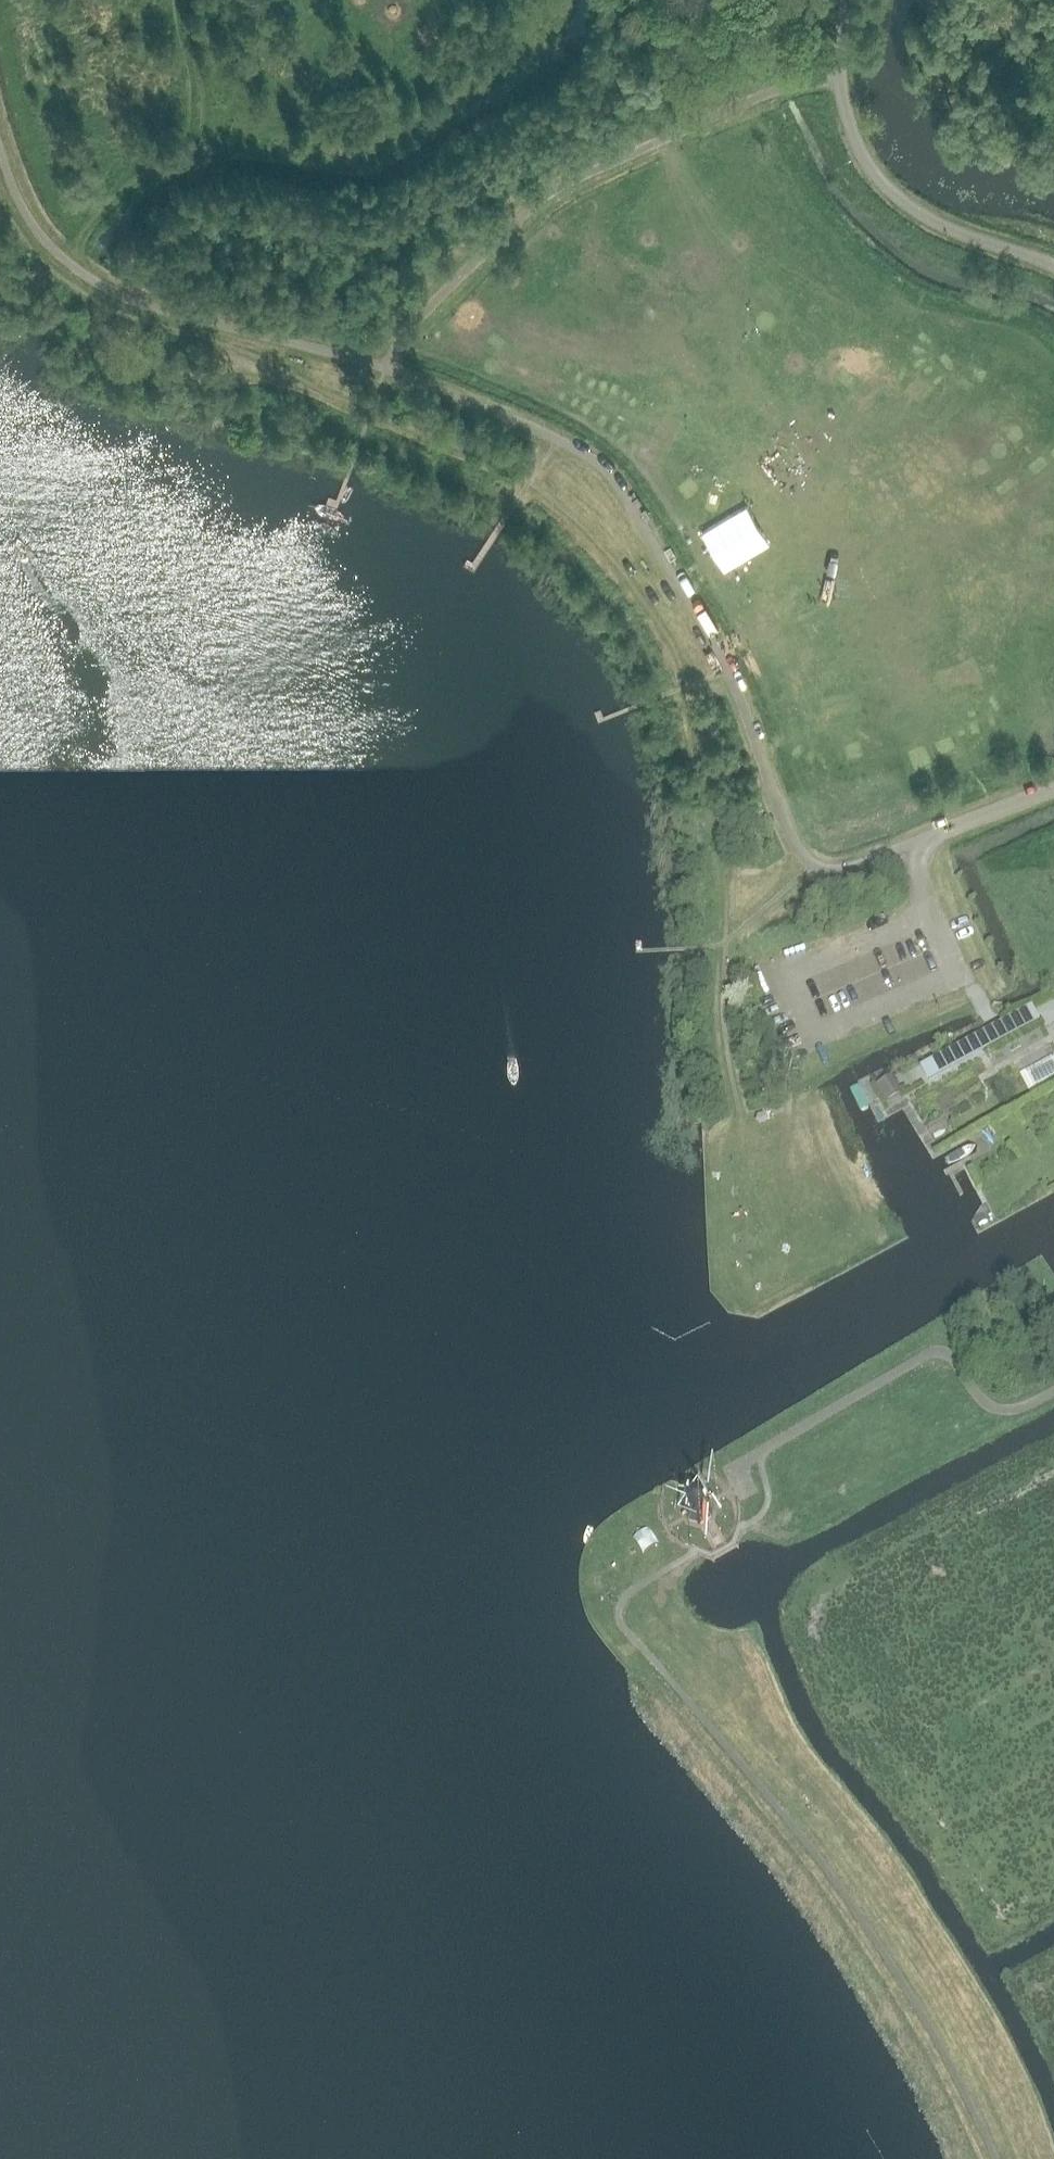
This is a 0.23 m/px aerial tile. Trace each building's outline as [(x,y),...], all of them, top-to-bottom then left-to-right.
[(997,1041),(1003,1058),(1049,1041),(1042,1024),(997,1041)] [(972,1059),(995,1046),(987,1031),(964,1044),(972,1059)] [(900,1092),(890,1075),(874,1084),(884,1102),(900,1092)] [(687,1498),(683,1512),(690,1522),(702,1523),(708,1518),(712,1515),(714,1506),(708,1496),(696,1493),(694,1494),(687,1498)]
